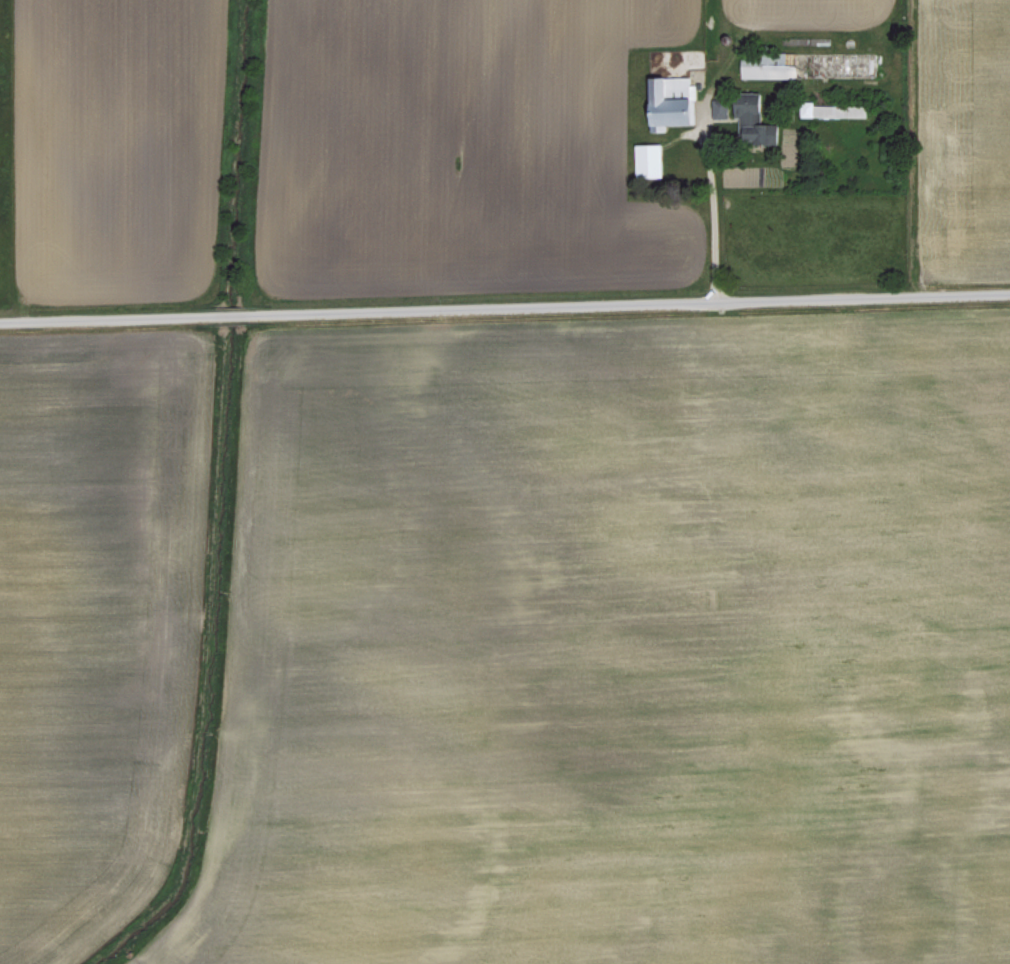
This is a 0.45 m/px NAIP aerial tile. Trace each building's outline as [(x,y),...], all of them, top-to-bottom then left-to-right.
[(879,52),(824,51),(824,67),(827,67),(827,76),(879,76),(879,52)] [(744,76),(799,76),(799,52),(773,52),(773,63),(744,63),(744,76)] [(650,76),(651,130),(669,130),(669,123),(698,123),(697,83),(691,83),(691,75),(650,76)] [(714,117),(730,116),(729,99),(714,100),(714,117)] [(637,143),(638,176),(665,175),(664,142),(637,143)]
